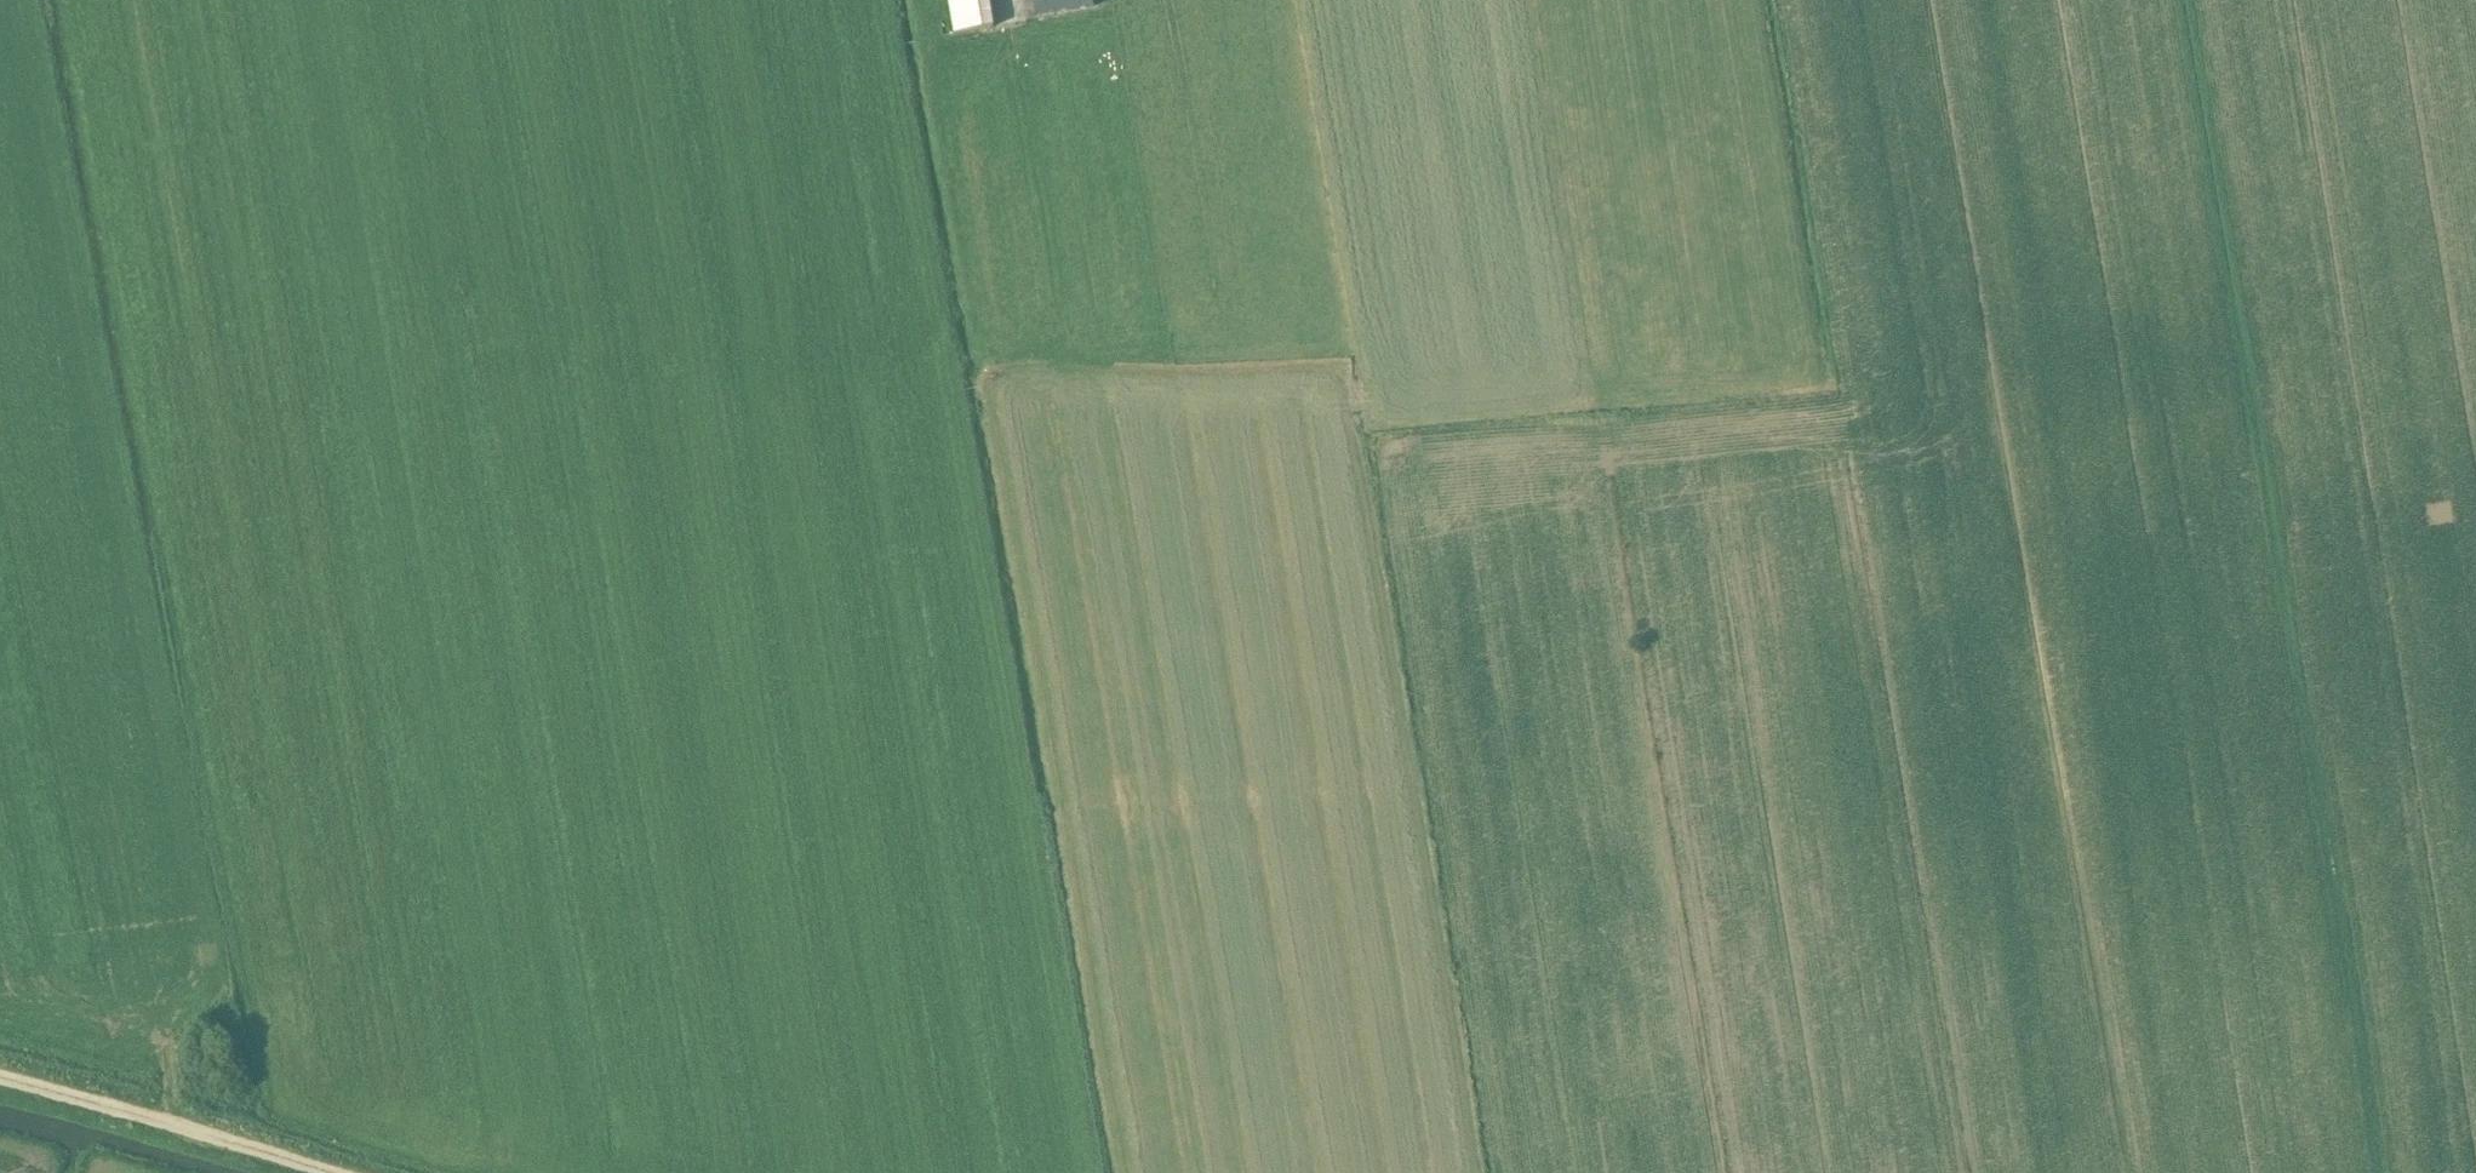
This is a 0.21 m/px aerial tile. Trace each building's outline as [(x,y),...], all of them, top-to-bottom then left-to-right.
[(990,0),(949,0),(954,32),(994,26),(990,0)] [(1033,15),(1091,9),(1090,0),(1031,0),(1033,15)]
